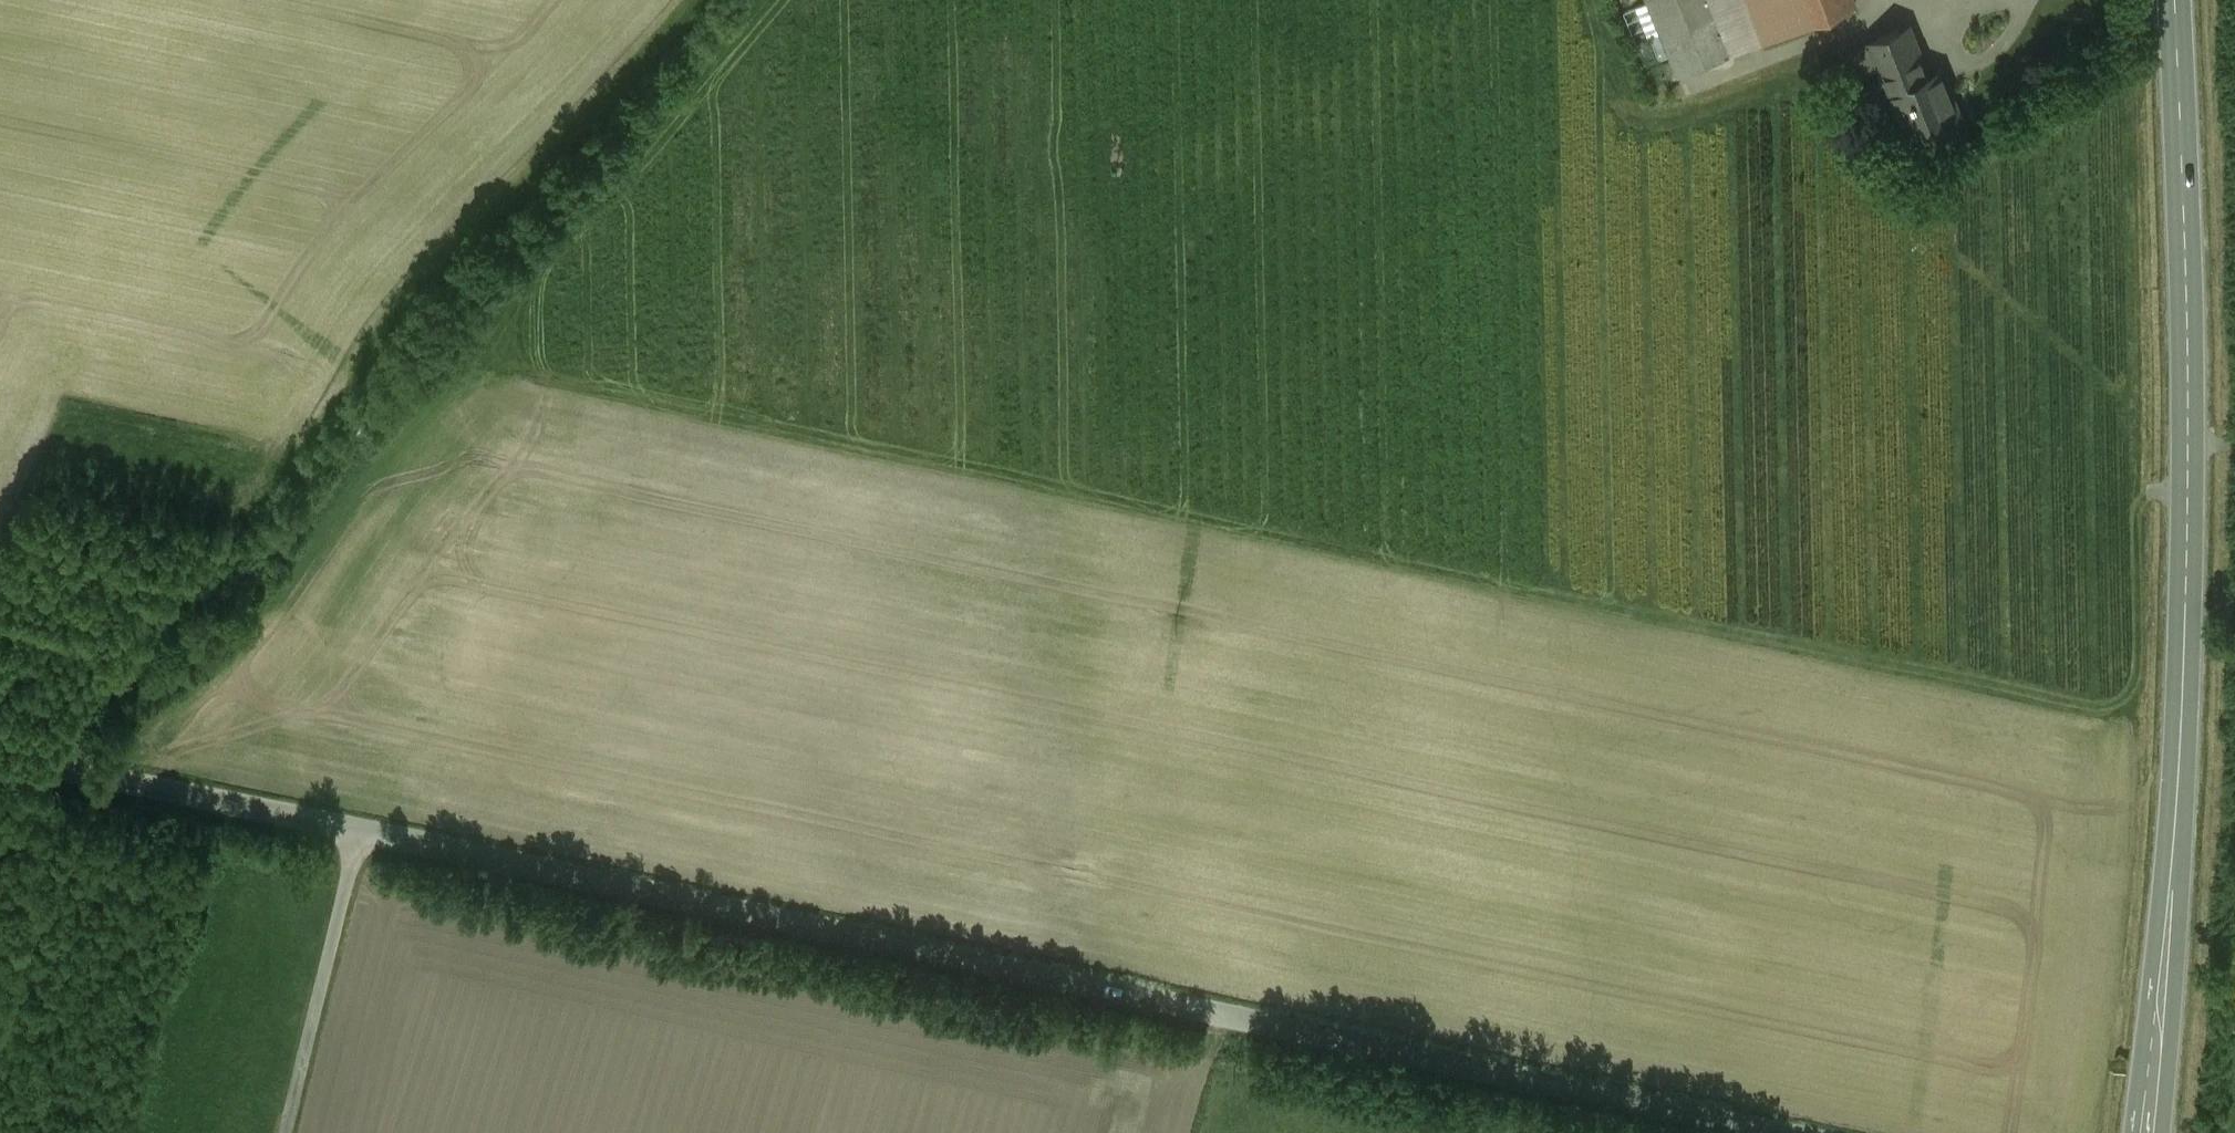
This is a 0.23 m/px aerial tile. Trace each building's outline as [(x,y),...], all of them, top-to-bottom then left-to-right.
[(1854,0),(1645,0),(1674,76),(1857,6),(1854,0)] [(1920,54),(1911,57),(1899,29),(1871,41),(1906,129),(1934,117),(1943,139),(1965,130),(1947,86),(1934,91),(1920,54)]
